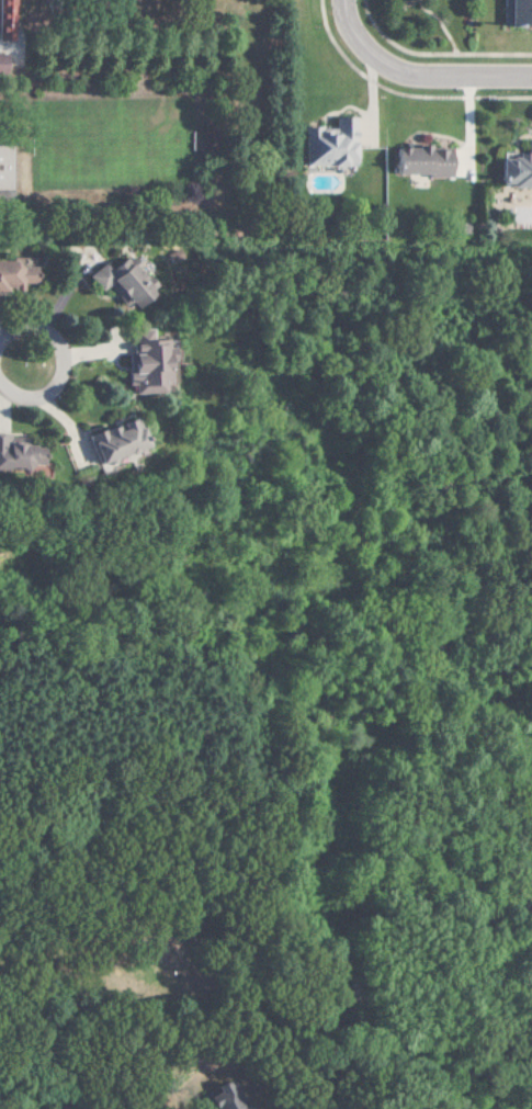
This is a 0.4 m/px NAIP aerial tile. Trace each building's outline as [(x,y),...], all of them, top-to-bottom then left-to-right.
[(12,0),(0,0),(0,41),(11,41),(12,0)] [(502,26),(531,27),(531,0),(503,0),(502,26)] [(301,128),(301,167),(349,167),(350,119),(331,119),(331,128),(301,128)] [(527,143),(526,156),(498,155),(497,187),(531,188),(531,143),(527,143)] [(445,150),(424,149),(424,148),(388,147),(388,176),(445,177),(445,150)] [(130,308),(150,292),(138,278),(121,256),(102,271),(97,265),(82,277),(94,292),(103,286),(120,306),(125,302),(130,308)] [(0,262),(0,295),(0,290),(16,290),(16,283),(30,283),(30,268),(13,268),(13,262),(0,262)] [(160,395),(160,362),(165,362),(165,349),(160,349),(160,341),(145,341),(145,331),(124,330),(124,394),(160,395)] [(94,466),(138,452),(128,420),(115,424),(115,426),(84,436),(94,466)] [(24,465),(37,465),(38,447),(20,446),(21,436),(0,436),(0,471),(24,472),(24,465)] [(23,467),(24,478),(44,477),(44,466),(23,467)]
